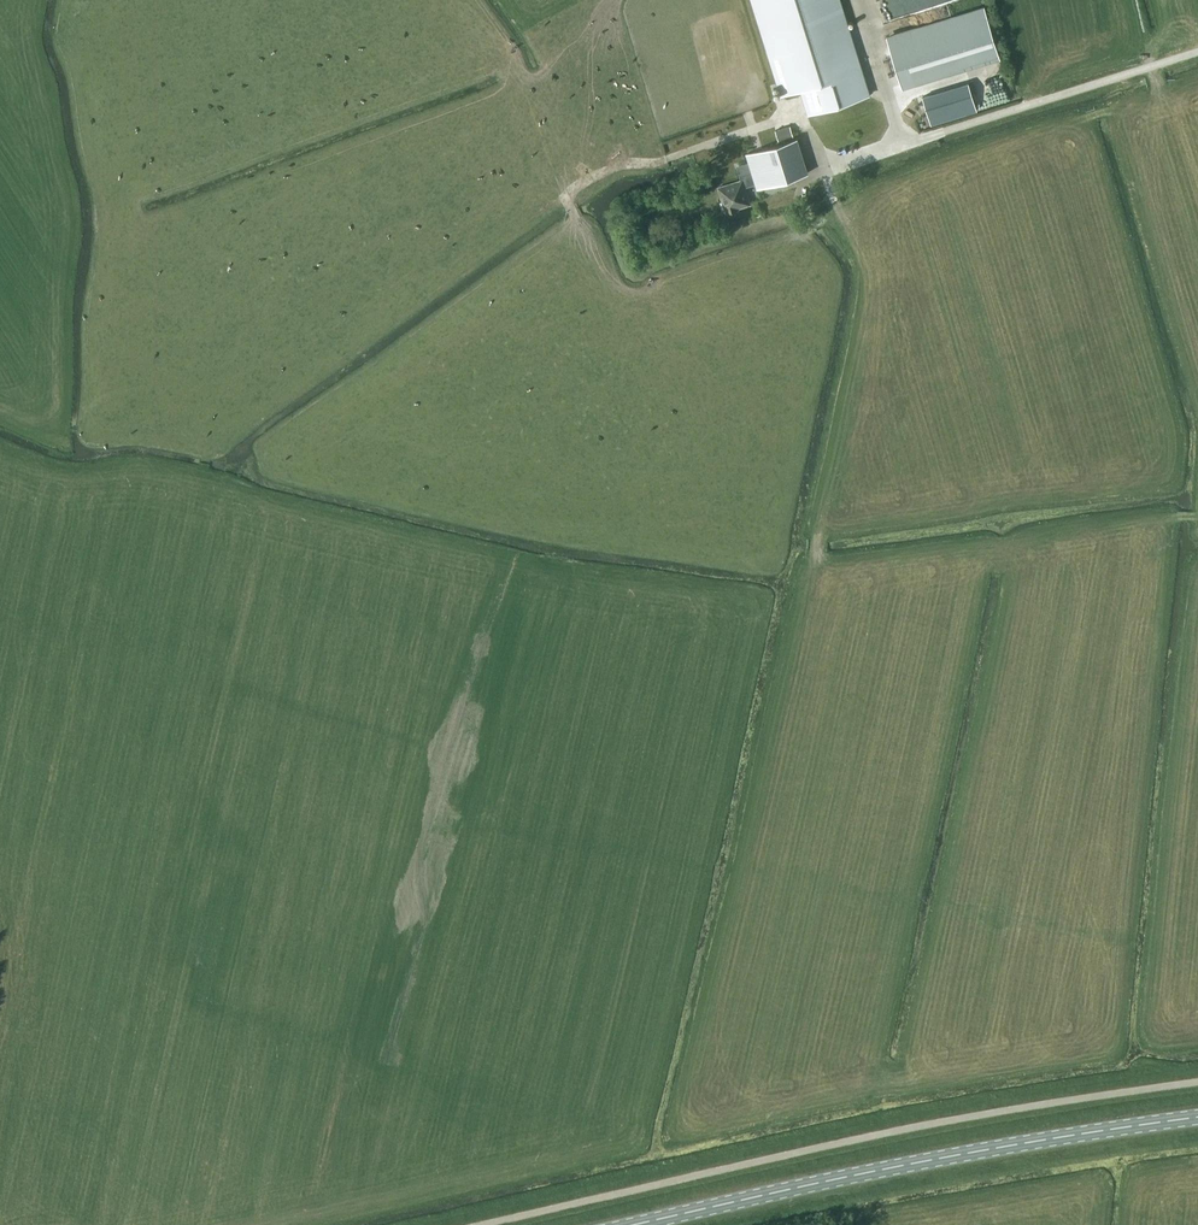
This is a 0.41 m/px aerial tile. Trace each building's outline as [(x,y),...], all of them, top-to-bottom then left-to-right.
[(783,94),(802,88),(810,113),(867,95),(838,0),(754,0),(783,94)] [(902,85),(999,55),(984,8),(888,38),(902,85)] [(775,131),(778,142),(793,137),(790,126),(775,131)] [(750,204),(744,188),(756,184),(757,189),(808,172),(797,138),(746,154),(752,172),(740,176),(742,181),(719,188),(723,201),(722,202),(726,213),(740,208),(739,207),(750,204)]
